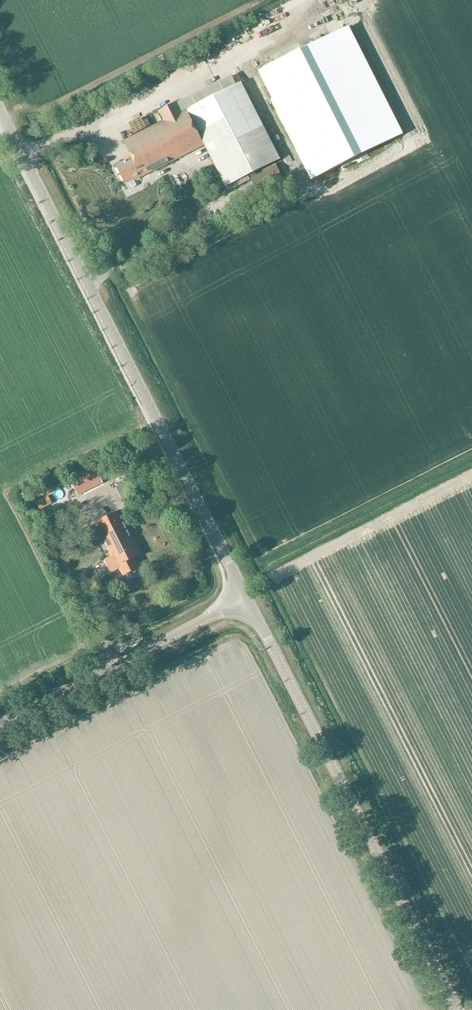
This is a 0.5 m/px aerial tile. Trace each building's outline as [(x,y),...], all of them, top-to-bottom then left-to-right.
[(280,18),(270,24),(276,34),(286,29),(280,18)] [(318,52),(263,79),(311,173),(366,144),(318,52)] [(280,160),(265,127),(241,86),(181,116),(176,106),(158,115),(163,124),(124,144),(132,160),(117,168),(125,184),(133,180),(134,182),(204,147),(203,146),(204,146),(226,187),(280,160)] [(251,178),(257,191),(282,178),(276,165),(251,178)] [(102,484),(94,468),(70,480),(78,496),(102,484)] [(126,482),(116,487),(119,492),(129,487),(126,482)] [(35,502),(39,509),(52,503),(48,496),(35,502)] [(118,511),(95,522),(112,556),(118,568),(119,567),(123,575),(138,568),(133,558),(140,554),(118,511)] [(87,567),(93,574),(100,569),(94,562),(87,567)]
